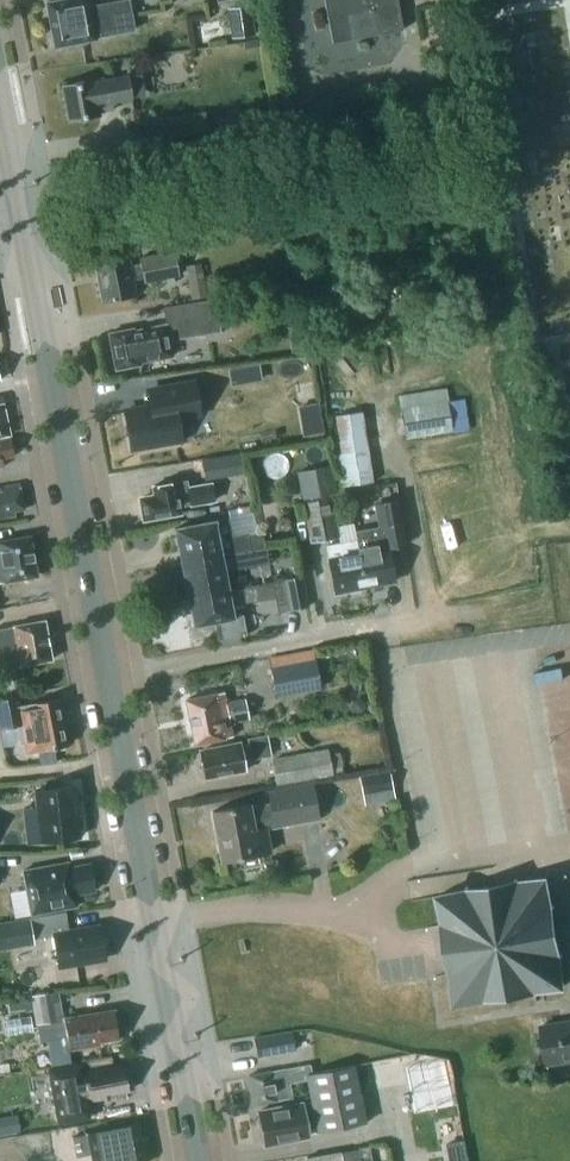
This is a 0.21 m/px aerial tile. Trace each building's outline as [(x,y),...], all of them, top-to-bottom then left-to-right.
[(46,2),(55,48),(97,40),(97,37),(134,30),(128,0),(126,0),(90,7),(89,0),(59,0),(46,2)] [(332,41),(403,28),(398,0),(325,0),(332,41)] [(228,8),(232,37),(255,34),(251,5),(228,8)] [(62,86),(68,120),(99,114),(97,104),(130,98),(126,75),(93,81),(93,80),(62,86)] [(94,259),(102,300),(135,294),(132,279),(144,277),(145,281),(178,275),(173,250),(140,257),(141,263),(130,265),(127,253),(94,259)] [(186,265),(193,300),(214,297),(211,278),(205,279),(202,262),(186,265)] [(166,303),(170,337),(222,331),(218,298),(166,303)] [(139,364),(139,362),(172,356),(166,324),(133,331),(133,328),(108,333),(115,369),(139,364)] [(149,409),(124,414),(131,450),(161,445),(162,448),(182,444),(182,441),(177,417),(200,413),(194,384),(166,389),(146,393),(149,409)] [(400,409),(405,438),(454,430),(448,388),(403,395),(405,408),(400,409)] [(9,432),(3,401),(0,401),(0,433),(9,432)] [(342,480),(371,475),(362,415),(335,419),(341,460),(339,460),(342,480)] [(4,462),(3,455),(13,453),(10,435),(0,437),(0,463),(4,462)] [(243,451),(225,455),(229,476),(247,473),(243,451)] [(333,464),(316,468),(321,495),(333,492),(338,491),(338,489),(333,464)] [(211,482),(205,484),(188,487),(187,479),(152,486),(154,496),(140,499),(144,519),(179,512),(177,503),(193,499),(195,506),(215,502),(211,482)] [(16,511),(16,508),(24,506),(19,481),(0,484),(0,514),(16,511)] [(338,491),(333,492),(335,502),(351,499),(349,487),(338,489),(338,491)] [(302,502),(310,542),(339,536),(331,496),(302,502)] [(367,527),(368,528),(354,531),(356,540),(364,586),(368,585),(368,588),(382,586),(381,582),(393,580),(387,548),(404,545),(396,499),(379,502),(383,524),(367,527)] [(174,529),(181,563),(251,549),(266,546),(263,531),(233,536),(230,518),(174,529)] [(29,534),(0,539),(0,580),(36,574),(29,534)] [(364,586),(356,540),(327,545),(335,591),(364,586)] [(266,546),(251,549),(254,564),(271,561),(268,546),(266,546)] [(251,549),(181,563),(188,598),(228,590),(224,570),(254,564),(251,549)] [(228,590),(188,598),(193,626),(214,622),(218,641),(246,635),(243,615),(234,616),(232,602),(245,600),(246,602),(275,597),(278,611),(309,605),(303,575),(228,590)] [(0,628),(0,667),(4,666),(51,658),(44,620),(10,626),(0,628)] [(270,666),(276,697),(321,688),(315,658),(270,666)] [(187,698),(195,741),(232,734),(230,720),(249,716),(245,696),(226,700),(224,690),(187,698)] [(0,697),(0,726),(0,727),(1,727),(21,723),(23,736),(26,751),(67,744),(59,698),(22,704),(20,693),(0,697)] [(202,749),(206,774),(245,767),(243,754),(256,752),(257,755),(270,752),(267,733),(248,737),(249,744),(242,745),(241,742),(202,749)] [(273,761),(277,784),(333,774),(329,751),(273,761)] [(389,771),(359,776),(364,803),(394,798),(389,771)] [(75,785),(35,790),(37,805),(41,840),(81,835),(81,830),(85,826),(83,815),(78,811),(75,785)] [(248,805),(212,811),(220,859),(271,850),(267,828),(318,819),(313,788),(269,796),(270,803),(248,807),(248,805)] [(67,867),(67,866),(54,868),(53,864),(26,869),(34,912),(79,904),(77,893),(96,889),(92,862),(67,867)] [(437,894),(442,926),(450,973),(455,1002),(563,984),(545,876),(437,894)] [(55,934),(60,965),(105,958),(100,925),(70,929),(67,912),(32,917),(35,937),(55,934)] [(35,943),(30,917),(0,922),(0,949),(35,943)] [(36,1024),(63,1019),(58,991),(31,995),(36,1024)] [(66,1020),(39,1025),(41,1039),(67,1035),(70,1048),(100,1042),(100,1039),(118,1036),(114,1009),(65,1018),(66,1020)] [(546,1062),(569,1059),(569,1020),(540,1024),(546,1062)] [(446,1060),(406,1068),(415,1112),(454,1105),(446,1060)] [(82,1063),(50,1069),(60,1123),(91,1117),(88,1097),(92,1097),(93,1100),(110,1097),(110,1093),(130,1089),(125,1063),(114,1065),(88,1070),(89,1076),(84,1077),(82,1063)] [(312,1072),(312,1071),(311,1063),(249,1075),(254,1103),(292,1096),(290,1082),(306,1079),(305,1073),(308,1073),(312,1072)] [(365,1121),(360,1091),(354,1064),(312,1072),(308,1073),(312,1096),(313,1101),(260,1111),(266,1143),(310,1135),(307,1121),(316,1119),(318,1130),(365,1121)] [(73,1136),(77,1156),(91,1153),(93,1160),(144,1160),(137,1124),(73,1136)] [(30,1133),(31,1136),(33,1153),(35,1160),(47,1160),(51,1160),(48,1140),(46,1130),(30,1133)] [(358,1147),(308,1157),(309,1160),(361,1160),(358,1147)]
